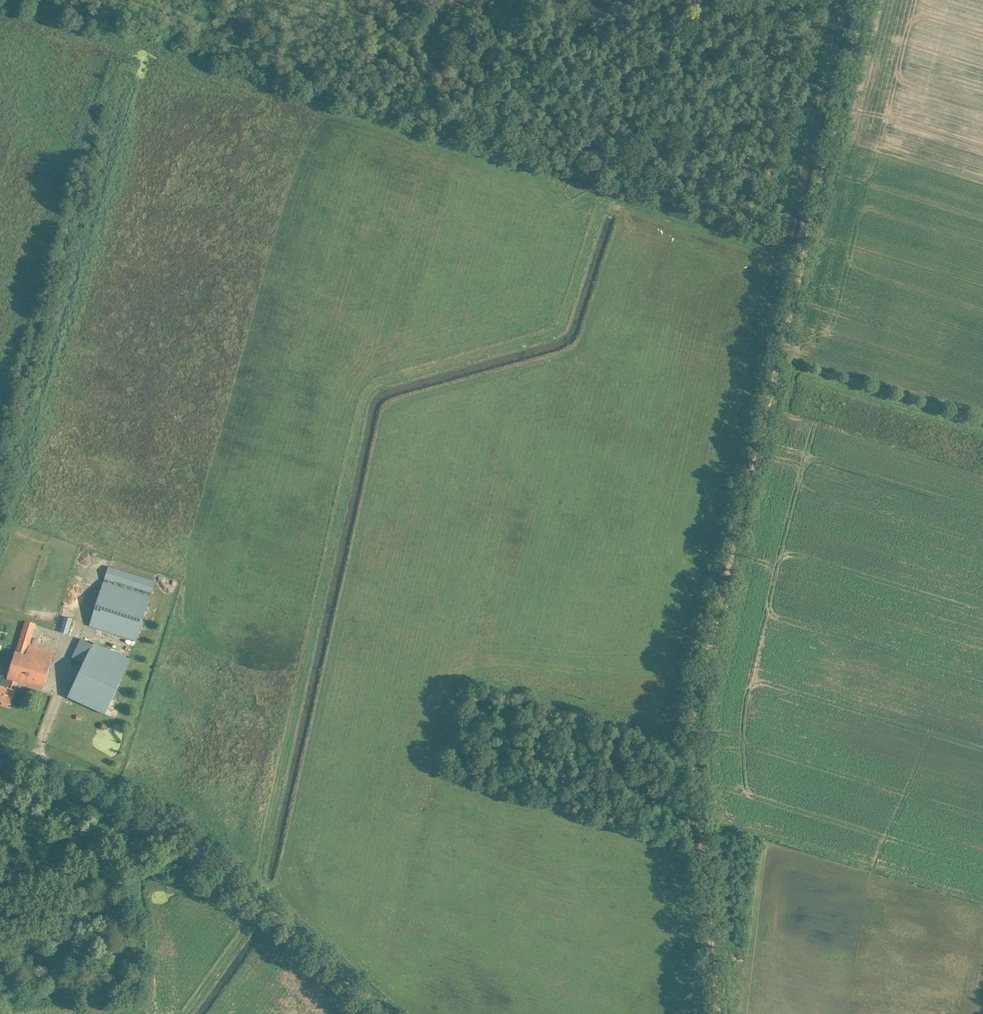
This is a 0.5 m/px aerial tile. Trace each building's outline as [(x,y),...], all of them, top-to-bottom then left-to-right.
[(150,596),(155,582),(108,567),(90,625),(136,640),(150,596)] [(61,631),(67,633),(72,619),(65,617),(61,631)] [(51,662),(26,655),(35,623),(26,620),(16,651),(15,651),(10,668),(7,678),(9,679),(6,688),(0,686),(0,701),(2,701),(1,704),(8,706),(9,703),(11,704),(18,681),(43,689),(51,662)] [(68,697),(105,714),(109,705),(131,659),(94,642),(93,644),(81,639),(72,657),(84,663),(72,688),(68,697)]
